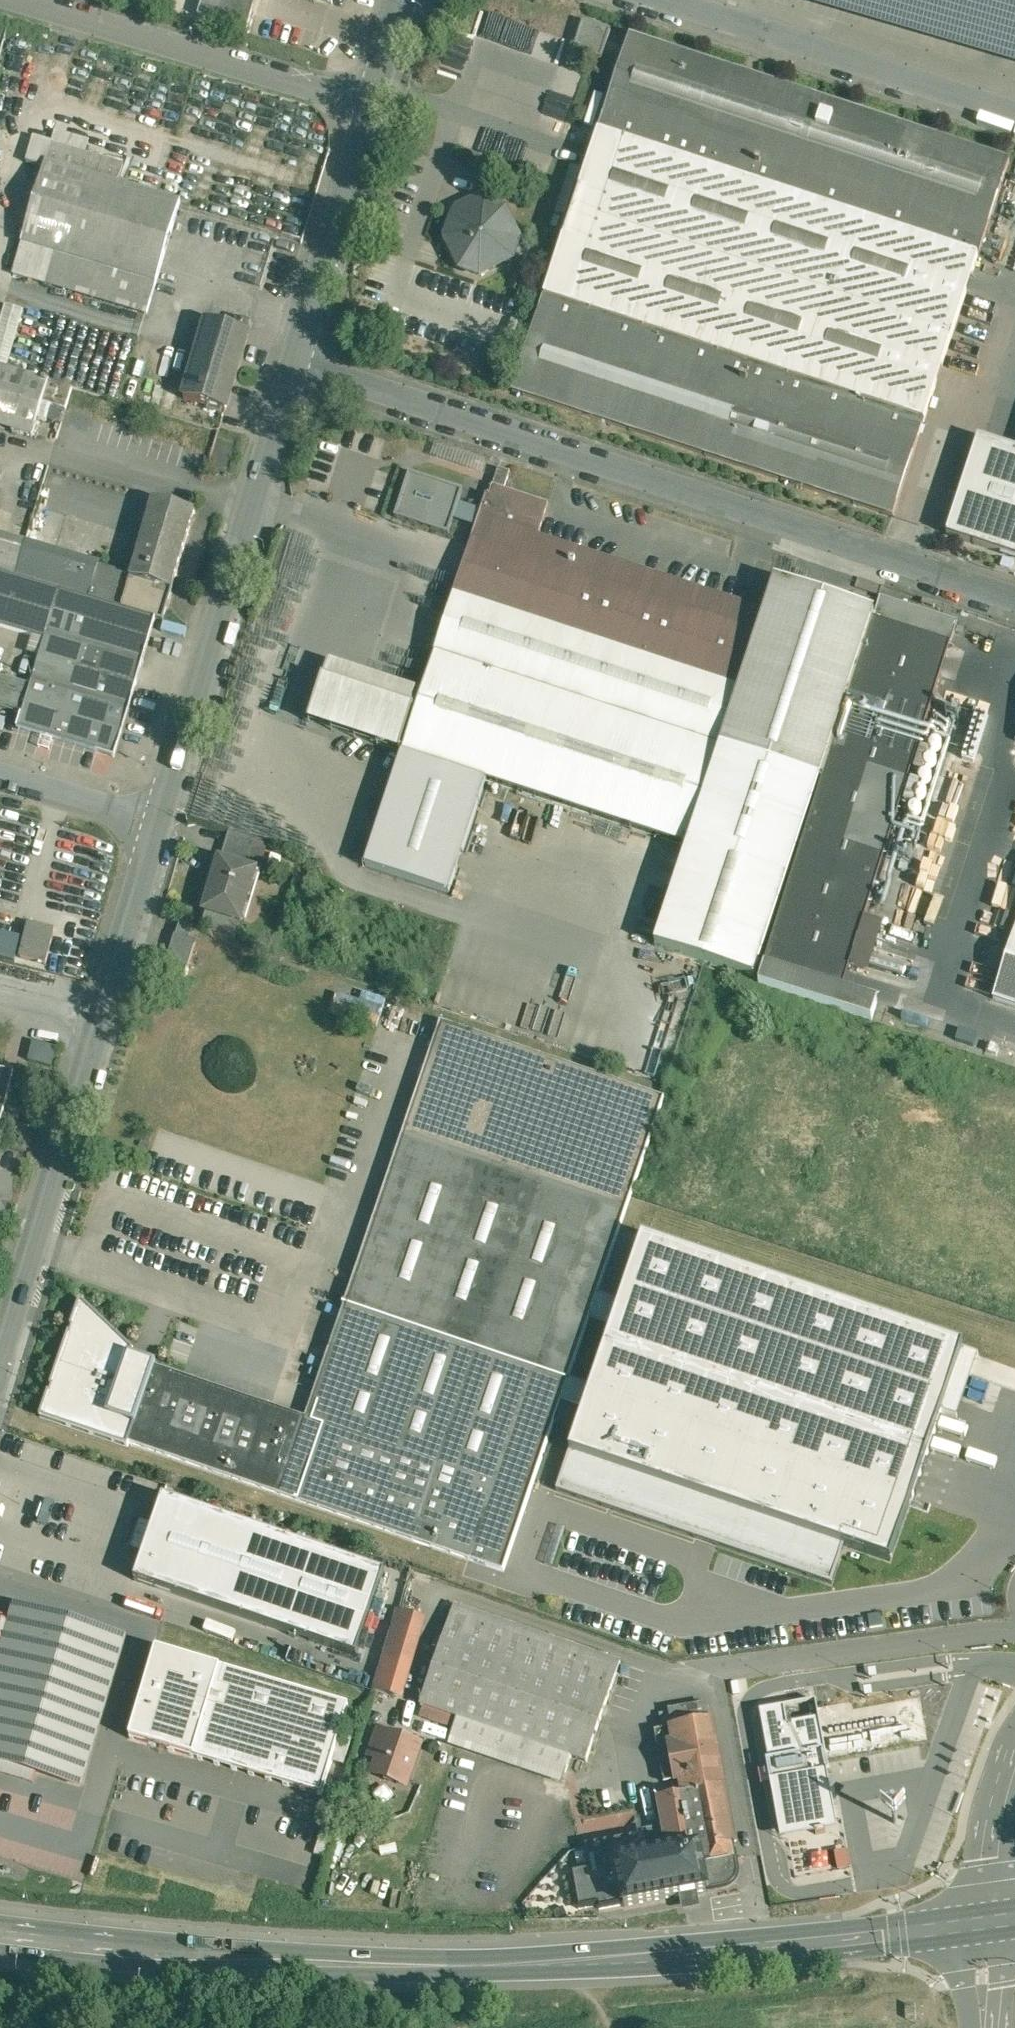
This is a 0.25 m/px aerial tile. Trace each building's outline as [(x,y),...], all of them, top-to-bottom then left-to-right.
[(213,0),(205,0),(200,15),(249,30),(254,13),(213,0)] [(254,13),(258,0),(213,0),(254,13)] [(611,30),(584,21),(574,50),(602,59),(611,30)] [(1011,161),(630,36),(599,131),(979,256),(1011,161)] [(979,256),(599,131),(545,297),(925,421),(979,256)] [(181,201),(47,161),(22,243),(23,243),(13,273),(33,279),(42,249),(157,283),(181,201)] [(495,208),(477,201),(458,211),(451,229),(448,239),(448,240),(461,268),(462,269),(481,275),(513,259),(520,240),(506,211),(496,207),(495,208)] [(925,421),(545,297),(514,392),(894,516),(925,421)] [(249,334),(208,321),(185,398),(226,411),(249,334)] [(0,366),(0,426),(33,435),(43,401),(50,380),(0,366)] [(73,387),(50,380),(43,401),(67,408),(73,387)] [(980,438),(948,535),(1014,557),(1014,450),(980,438)] [(511,472),(500,469),(494,485),(506,488),(511,472)] [(457,504),(461,489),(404,473),(391,518),(448,535),(452,521),(469,526),(474,509),(457,504)] [(549,504),(493,485),(490,496),(487,495),(481,515),(539,535),(549,504)] [(194,519),(152,507),(132,577),(173,589),(194,519)] [(539,535),(481,515),(435,653),(436,654),(721,748),(767,609),(539,535)] [(0,532),(0,572),(16,577),(27,540),(0,532)] [(101,562),(27,540),(16,577),(60,590),(90,598),(99,568),(101,562)] [(132,577),(99,568),(90,598),(158,618),(164,620),(173,589),(132,577)] [(46,637),(60,590),(16,577),(0,572),(0,623),(46,637)] [(875,612),(776,580),(767,609),(721,748),(820,780),(875,612)] [(90,598),(60,590),(46,637),(34,680),(130,708),(158,618),(90,598)] [(906,605),(881,597),(876,613),(877,613),(874,621),(899,628),(906,605)] [(936,603),(924,599),(923,603),(935,607),(936,603)] [(959,621),(906,605),(899,628),(952,645),(959,621)] [(873,620),(759,984),(873,1020),(879,1001),(843,990),(946,663),(952,645),(899,628),(874,621),(873,620)] [(721,748),(436,654),(423,692),(403,754),(485,781),(689,846),(788,879),(820,780),(721,748)] [(423,692),(329,661),(309,722),(403,754),(423,692)] [(1,673),(0,678),(0,706),(24,713),(33,684),(1,673)] [(130,708),(34,680),(33,684),(24,713),(20,728),(115,756),(130,708)] [(485,781),(403,754),(365,868),(447,895),(485,781)] [(267,842),(231,831),(224,854),(260,865),(267,842)] [(788,879),(689,846),(656,945),(754,978),(788,879)] [(256,871),(221,861),(214,883),(215,884),(201,930),(234,941),(256,871)] [(54,929),(28,923),(20,957),(46,963),(54,929)] [(192,927),(180,923),(176,935),(175,935),(174,935),(188,940),(189,939),(192,927)] [(0,933),(0,956),(15,960),(20,938),(0,933)] [(994,999),(1014,1006),(1014,933),(994,999)] [(188,940),(174,935),(166,961),(188,968),(196,942),(189,939),(188,940)] [(901,1017),(881,1011),(877,1022),(897,1028),(901,1017)] [(534,1370),(469,1559),(505,1571),(562,1403),(598,1295),(665,1099),(442,1023),(404,1134),(593,1199),(534,1370)] [(50,1064),(52,1047),(30,1044),(28,1061),(50,1064)] [(0,1078),(0,1123),(3,1124),(15,1077),(3,1074),(2,1079),(0,1078)] [(593,1199),(404,1134),(358,1269),(376,1276),(364,1312),(534,1370),(593,1199)] [(621,1303),(598,1295),(562,1403),(584,1411),(557,1491),(832,1585),(845,1547),(892,1563),(965,1347),(643,1238),(621,1303)] [(156,1367),(130,1443),(469,1559),(534,1370),(364,1312),(376,1276),(358,1269),(307,1419),(156,1367)] [(135,1350),(81,1299),(72,1326),(73,1328),(71,1333),(70,1332),(51,1386),(53,1387),(51,1392),(49,1391),(41,1417),(129,1447),(130,1443),(156,1367),(158,1364),(155,1363),(154,1365),(132,1357),(135,1350)] [(145,1550),(135,1580),(357,1656),(386,1572),(164,1495),(153,1526),(145,1550)] [(145,1550),(153,1526),(141,1522),(133,1546),(145,1550)] [(621,1662),(455,1605),(447,1628),(613,1685),(621,1662)] [(17,1609),(4,1654),(0,1653),(0,1760),(80,1784),(123,1640),(17,1609)] [(400,1613),(382,1674),(377,1690),(401,1697),(424,1620),(400,1613)] [(613,1685),(447,1628),(421,1704),(426,1706),(445,1713),(458,1717),(572,1756),(587,1761),(613,1685)] [(350,1706),(157,1649),(131,1738),(323,1795),(333,1762),(341,1735),(350,1706)] [(829,1772),(816,1700),(759,1710),(772,1780),(770,1780),(780,1839),(837,1829),(826,1772),(829,1772)] [(708,1705),(670,1711),(673,1727),(712,1720),(708,1705)] [(445,1713),(426,1706),(423,1716),(441,1722),(445,1713)] [(458,1717),(445,1713),(441,1722),(455,1727),(458,1717)] [(572,1756),(458,1717),(455,1727),(450,1740),(564,1779),(572,1756)] [(673,1727),(663,1729),(672,1781),(675,1780),(678,1795),(725,1787),(713,1720),(673,1727)] [(420,1746),(380,1733),(372,1754),(381,1757),(376,1771),(385,1774),(384,1777),(385,1780),(394,1783),(397,1782),(398,1779),(407,1782),(420,1746)] [(352,1738),(341,1735),(333,1762),(345,1765),(352,1738)] [(678,1795),(659,1799),(659,1798),(658,1798),(663,1827),(644,1830),(645,1836),(589,1847),(593,1868),(573,1872),(580,1909),(599,1906),(600,1910),(624,1905),(624,1907),(682,1896),(683,1900),(685,1900),(686,1906),(697,1904),(696,1898),(698,1897),(697,1893),(709,1891),(709,1889),(726,1886),(729,1884),(732,1882),(734,1880),(735,1878),(736,1876),(737,1874),(737,1872),(737,1870),(735,1858),(738,1858),(738,1857),(725,1787),(678,1795)]
